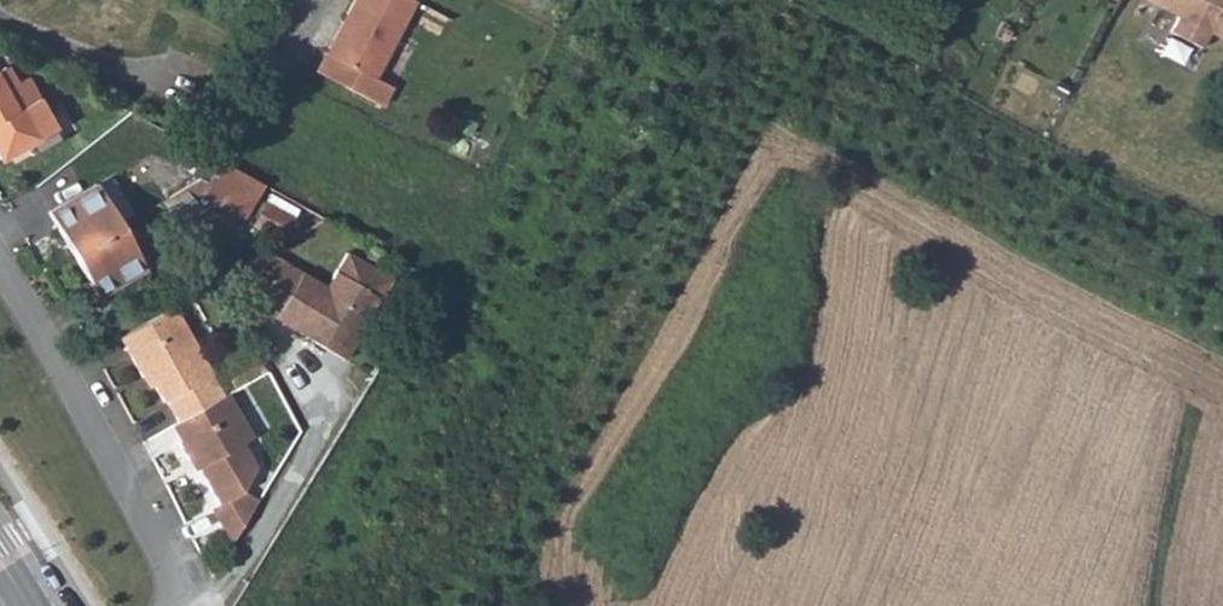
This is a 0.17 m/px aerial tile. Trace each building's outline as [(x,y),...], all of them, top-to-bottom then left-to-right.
[(353,6),(360,9),(322,75),(387,107),(399,87),(377,77),(417,0),(356,0),(353,6)] [(1176,17),(1168,33),(1199,49),(1207,33),(1222,41),(1222,0),(1143,0),(1176,17)] [(318,70),(322,75),(360,9),(353,6),(318,70)] [(16,148),(51,127),(22,78),(12,84),(2,67),(0,69),(0,157),(16,148)] [(16,148),(23,159),(58,139),(51,127),(16,148)] [(457,130),(446,150),(463,158),(473,139),(457,130)] [(164,160),(196,178),(207,184),(219,162),(176,139),(164,160)] [(207,184),(193,191),(243,219),(262,185),(219,162),(207,184)] [(140,187),(152,207),(182,187),(170,169),(140,187)] [(113,179),(98,188),(118,221),(133,213),(113,179)] [(49,212),(74,254),(121,227),(118,221),(98,188),(96,185),(49,212)] [(145,269),(121,227),(74,254),(87,276),(93,272),(104,291),(145,269)] [(324,285),(268,251),(235,268),(245,300),(338,358),(387,279),(343,254),(324,285)] [(98,295),(104,291),(93,272),(87,276),(98,295)] [(208,373),(168,307),(121,334),(114,339),(136,378),(145,373),(161,401),(162,400),(174,421),(219,395),(206,374),(208,373)] [(249,437),(223,392),(219,395),(174,421),(168,424),(177,440),(174,442),(188,469),(191,467),(211,504),(207,507),(226,543),(246,510),(237,491),(252,466),(238,443),(249,437)]
